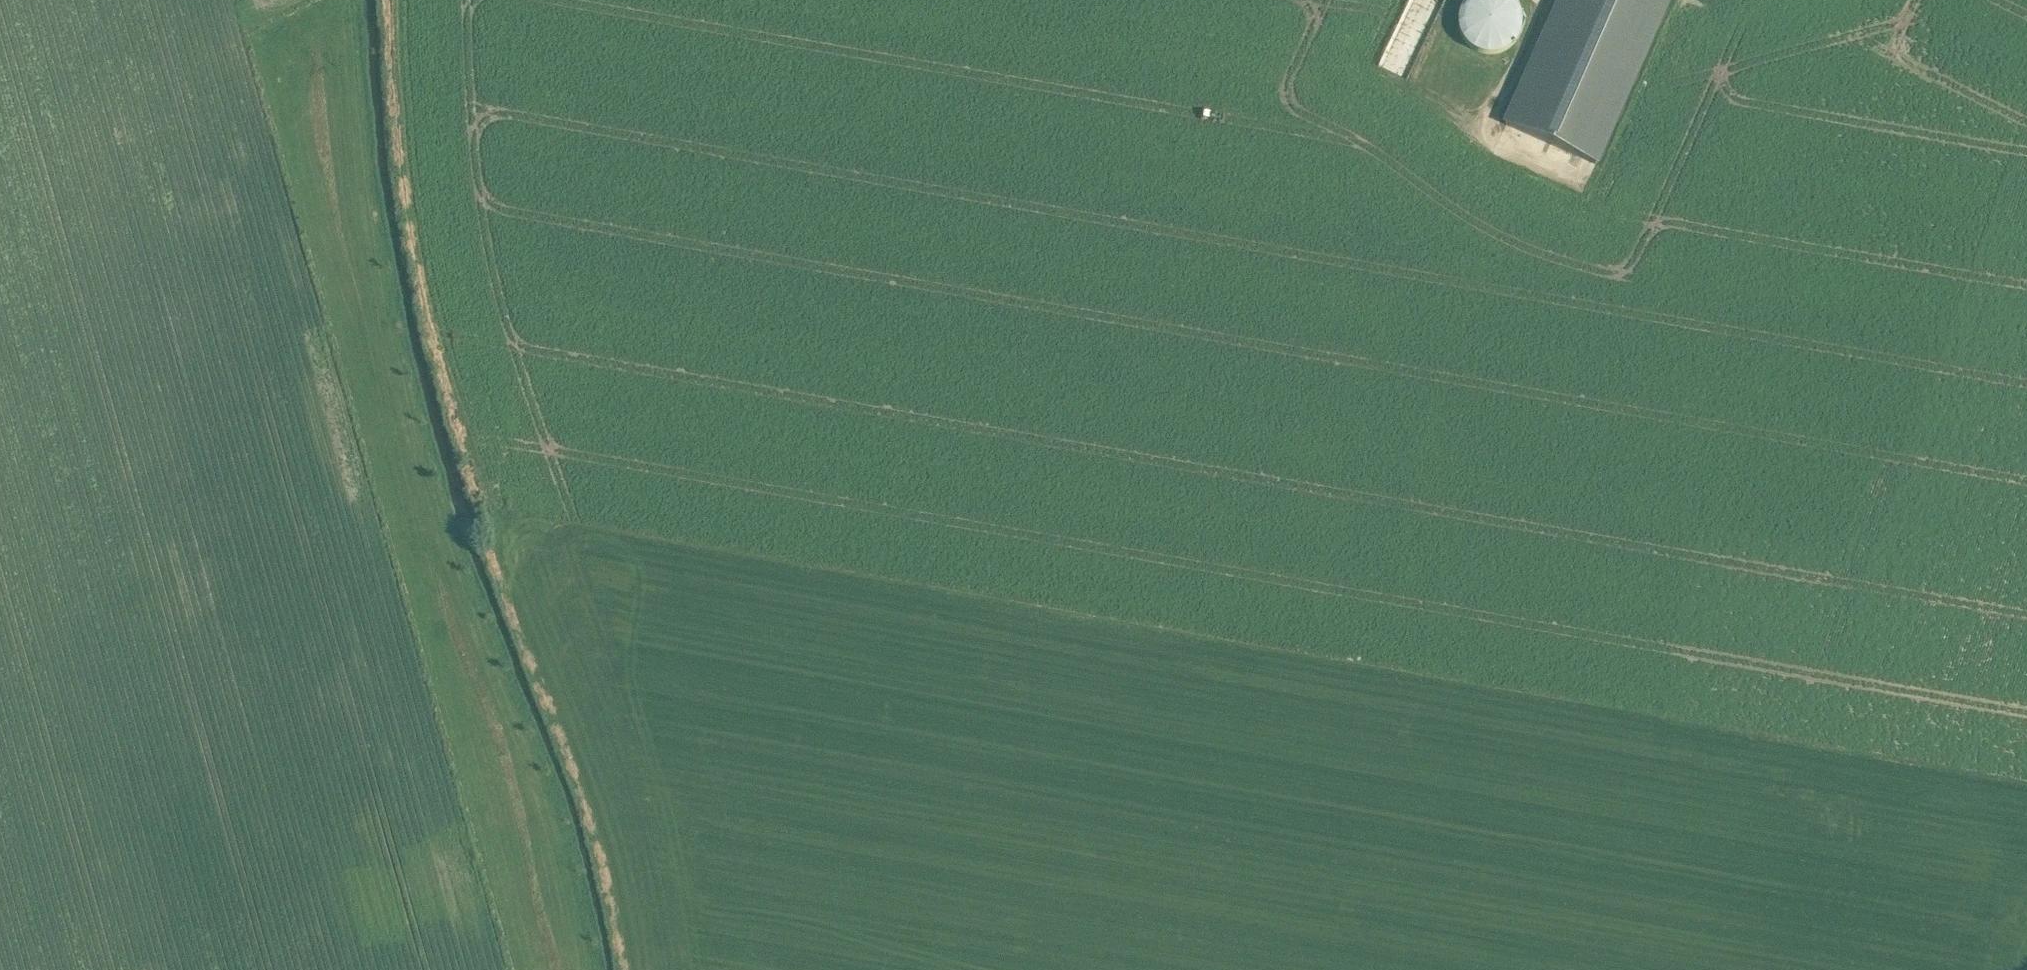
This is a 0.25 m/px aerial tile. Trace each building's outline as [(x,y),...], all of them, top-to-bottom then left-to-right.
[(1468,45),(1474,49),(1478,52),(1488,54),(1496,54),(1503,52),(1510,48),(1515,43),(1519,37),(1522,29),(1523,23),(1521,13),(1519,7),(1514,0),(1467,0),(1466,2),(1462,8),(1459,16),(1459,23),(1460,31),(1463,38),(1468,45)] [(1600,166),(1673,0),(1557,0),(1502,122),(1600,166)]
